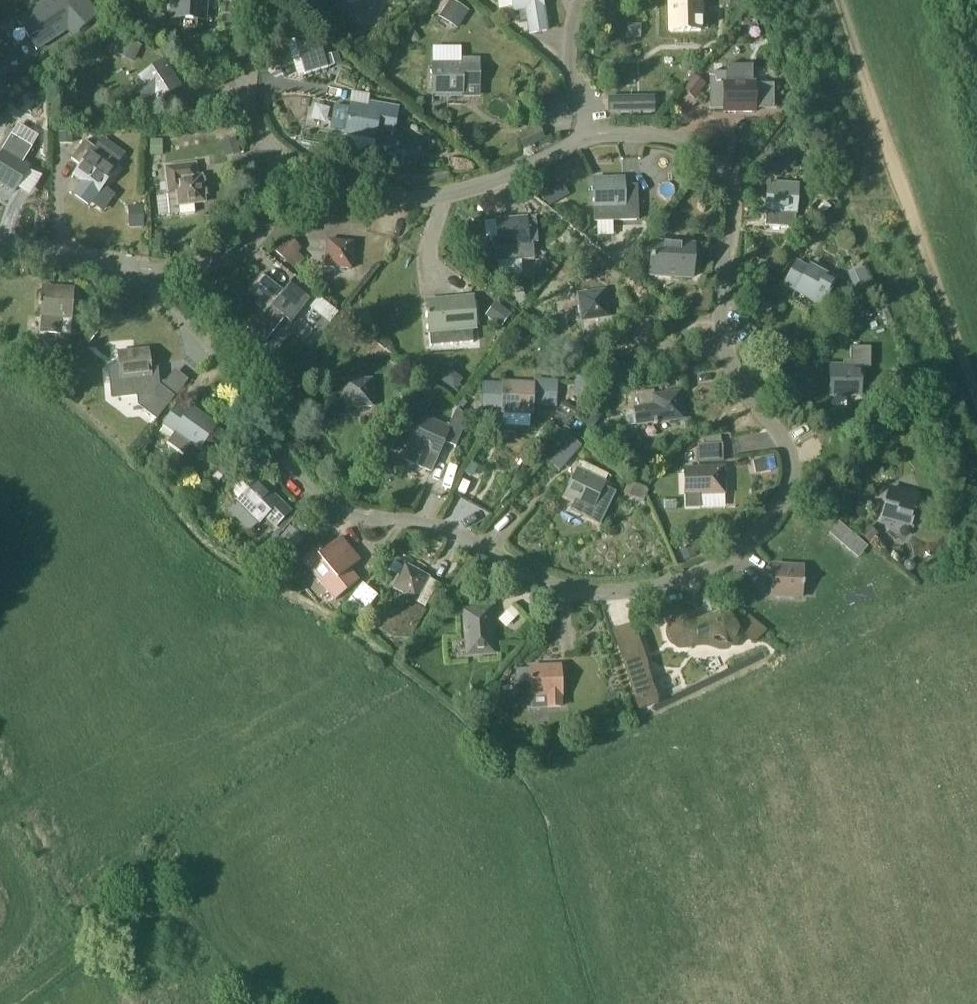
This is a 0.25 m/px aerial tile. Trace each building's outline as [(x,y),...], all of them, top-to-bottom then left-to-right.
[(46,2),(47,4),(29,16),(41,35),(59,24),(61,27),(73,19),(61,0),(49,0),(46,2)] [(133,24),(158,34),(165,17),(163,16),(169,0),(168,0),(147,0),(144,8),(140,7),(133,24)] [(172,19),(205,21),(206,0),(173,0),(172,19)] [(512,11),(519,10),(525,10),(527,22),(529,31),(547,28),(542,0),(511,0),(512,11)] [(673,31),(703,31),(703,0),(672,0),(673,31)] [(451,23),(459,28),(468,13),(450,2),(441,18),(450,24),(451,23)] [(521,23),(527,22),(525,10),(519,10),(521,23)] [(338,33),(325,23),(318,33),(331,42),(338,33)] [(642,25),(628,24),(627,37),(641,38),(642,25)] [(420,40),(413,28),(406,32),(413,44),(420,40)] [(140,45),(125,37),(117,54),(133,61),(140,45)] [(322,48),(299,56),(305,74),(328,67),(322,48)] [(326,57),(329,67),(340,63),(337,54),(326,57)] [(478,86),(478,67),(478,58),(462,58),(462,65),(432,65),(432,95),(462,95),(462,86),(478,86)] [(180,87),(163,62),(139,78),(156,103),(180,87)] [(711,73),(709,73),(710,109),(724,109),(724,112),(754,112),(754,109),(776,109),(776,107),(773,107),(772,85),(754,85),(754,82),(726,82),(726,74),(711,74),(711,73)] [(694,79),(685,91),(694,98),(703,86),(694,79)] [(31,93),(35,103),(45,99),(41,89),(31,93)] [(631,97),(631,113),(645,112),(645,97),(631,97)] [(351,102),(345,134),(375,140),(376,129),(395,133),(400,107),(369,102),(368,105),(351,102)] [(59,133),(60,144),(65,144),(73,144),(73,134),(73,133),(59,133)] [(11,135),(1,151),(3,152),(0,156),(0,184),(14,192),(29,167),(23,163),(32,148),(11,135)] [(84,183),(75,195),(89,206),(116,169),(91,152),(96,146),(86,139),(71,159),(81,166),(74,176),(84,183)] [(150,140),(150,158),(162,159),(162,148),(172,148),(172,139),(165,139),(165,141),(150,140)] [(174,164),(162,166),(166,195),(177,194),(180,215),(194,213),(193,204),(204,203),(204,196),(209,195),(208,183),(202,184),(201,177),(197,177),(195,164),(174,167),(174,164)] [(813,194),(817,192),(825,189),(819,177),(808,181),(813,194)] [(623,179),(594,180),(595,222),(638,221),(637,185),(624,186),(623,179)] [(797,186),(768,184),(765,225),(795,227),(797,186)] [(554,189),(542,196),(548,207),(561,200),(554,189)] [(825,202),(817,210),(823,216),(831,208),(825,202)] [(144,206),(131,206),(131,223),(144,223),(144,206)] [(714,210),(707,232),(715,234),(722,213),(714,210)] [(526,219),(496,221),(498,249),(493,249),(493,263),(517,261),(516,249),(528,248),(528,244),(538,243),(536,222),(526,223),(526,219)] [(477,226),(470,220),(462,231),(469,237),(477,226)] [(298,253),(302,249),(288,235),(273,249),(294,270),(305,260),(298,253)] [(353,243),(327,241),(325,267),(351,269),(353,243)] [(694,247),(651,245),(649,276),(692,279),(694,247)] [(548,263),(556,269),(561,264),(552,257),(548,263)] [(589,259),(579,271),(589,280),(599,267),(589,259)] [(836,280),(810,266),(797,259),(783,285),(822,306),(836,280)] [(868,282),(869,282),(863,268),(845,275),(851,289),(868,282)] [(309,301),(289,284),(283,291),(262,274),(249,291),(260,299),(255,305),(261,310),(246,329),(265,343),(283,319),(290,325),(309,301)] [(73,290),(43,288),(40,317),(42,317),(40,333),(70,335),(73,290)] [(604,291),(592,293),(578,295),(582,321),(596,319),(608,317),(604,291)] [(472,299),(426,303),(427,314),(429,332),(474,328),(472,299)] [(511,313),(496,302),(485,318),(501,329),(511,313)] [(343,317),(333,329),(339,334),(348,322),(343,317)] [(330,324),(322,318),(314,328),(322,334),(330,324)] [(89,323),(79,336),(89,344),(99,331),(89,323)] [(523,327),(515,334),(520,342),(529,335),(523,327)] [(870,368),(870,347),(850,347),(850,362),(843,361),(843,367),(830,367),(830,396),(860,396),(860,368),(870,368)] [(120,372),(109,373),(112,402),(138,400),(140,410),(156,422),(174,399),(161,388),(157,371),(150,372),(148,350),(118,353),(120,372)] [(599,383),(583,371),(573,384),(575,385),(570,391),(583,402),(599,383)] [(371,381),(345,382),(346,408),(372,407),(371,381)] [(503,383),(503,384),(483,382),(481,409),(502,410),(502,412),(501,426),(531,427),(531,414),(532,406),(556,407),(557,382),(533,381),(533,384),(503,383)] [(433,394),(419,388),(412,404),(427,410),(433,394)] [(679,393),(656,396),(655,390),(638,392),(639,405),(633,406),(636,425),(683,419),(679,393)] [(592,405),(581,423),(591,430),(603,412),(592,405)] [(191,409),(187,415),(177,408),(164,425),(199,450),(216,426),(191,409)] [(443,442),(456,448),(467,419),(456,409),(448,428),(422,417),(402,461),(430,473),(443,442)] [(565,443),(573,434),(565,427),(557,436),(565,443)] [(581,446),(571,437),(551,461),(561,468),(581,446)] [(755,475),(772,471),(769,458),(752,462),(755,475)] [(850,481),(853,469),(841,466),(838,478),(850,481)] [(218,468),(209,479),(216,486),(225,475),(218,468)] [(723,468),(697,469),(683,469),(685,509),(700,509),(699,495),(724,494),(723,468)] [(604,484),(577,470),(564,497),(591,510),(604,484)] [(642,501),(648,489),(630,480),(624,492),(642,501)] [(231,496),(238,502),(229,511),(250,532),(265,517),(275,526),(289,512),(258,481),(250,490),(244,483),(239,483),(231,491),(231,496)] [(918,497),(889,489),(881,518),(910,525),(918,497)] [(475,534),(487,511),(456,495),(444,517),(475,534)] [(878,535),(869,526),(861,534),(870,543),(878,535)] [(840,544),(851,553),(861,541),(850,532),(840,544)] [(264,534),(252,546),(260,555),(273,543),(264,534)] [(359,562),(340,538),(321,553),(317,548),(302,559),(334,600),(357,583),(348,571),(359,562)] [(279,539),(269,551),(284,563),(294,551),(279,539)] [(692,548),(681,552),(685,563),(697,559),(692,548)] [(389,571),(396,575),(401,566),(394,562),(389,571)] [(910,562),(909,562),(908,562),(907,562),(906,562),(905,563),(905,564),(904,564),(904,565),(903,566),(903,567),(903,568),(904,569),(904,570),(905,571),(906,572),(907,572),(908,573),(909,573),(910,573),(911,572),(912,572),(912,571),(913,571),(914,570),(914,569),(914,568),(914,567),(914,566),(914,565),(914,564),(913,564),(912,563),(912,562),(911,562),(910,562)] [(439,584),(428,578),(405,566),(391,588),(424,608),(439,584)] [(803,568),(773,567),(771,596),(801,597),(803,568)] [(347,604),(353,609),(351,607),(345,616),(356,623),(361,616),(377,597),(363,584),(347,604)] [(512,606),(498,621),(505,628),(520,614),(512,606)] [(490,610),(464,612),(467,656),(493,654),(490,610)] [(736,621),(734,618),(731,616),(728,615),(724,614),(721,613),(716,614),(713,615),(705,618),(701,620),(698,620),(696,620),(694,620),(691,619),(689,618),(685,617),(682,617),(679,618),(675,619),(672,620),(670,622),(668,625),(667,628),(666,632),(665,635),(666,638),(667,642),(668,645),(671,647),(674,649),(678,651),(681,651),(684,651),(692,650),(697,649),(701,648),(704,648),(708,648),(711,649),(715,651),(718,652),(721,652),(724,652),(728,652),(732,648),(736,646),(738,643),(739,641),(740,637),(740,635),(740,631),(740,627),(738,624),(736,621)] [(759,642),(765,628),(749,620),(743,634),(759,642)] [(632,621),(614,627),(625,659),(643,653),(632,621)] [(560,667),(531,667),(531,669),(531,683),(531,697),(546,697),(546,707),(560,706),(559,696),(560,696),(560,667)]
